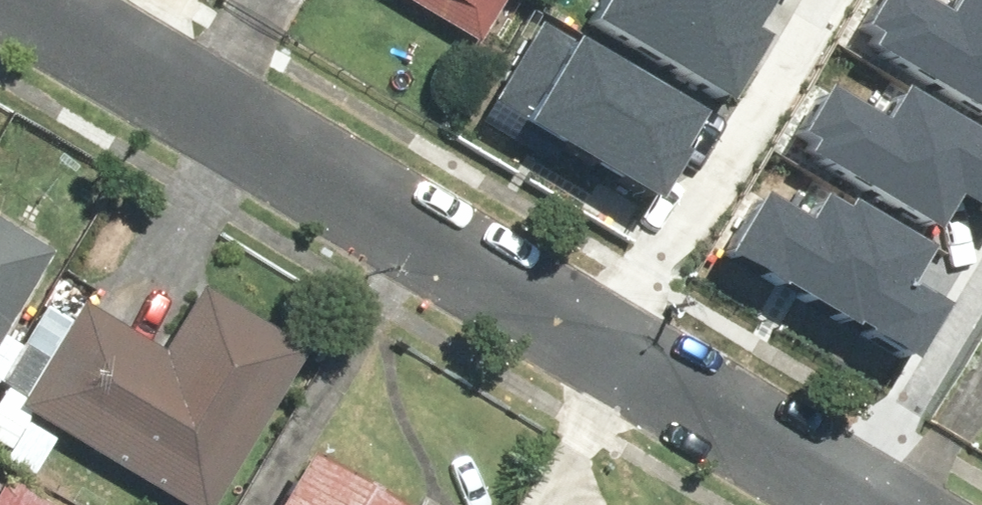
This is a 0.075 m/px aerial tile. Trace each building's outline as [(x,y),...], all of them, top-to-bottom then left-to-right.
[(473,41),(498,0),(405,0),(473,41)] [(587,13),(717,92),(755,30),(742,22),(755,0),(595,0),(587,13)] [(875,45),(981,108),(981,0),(973,0),(963,18),(932,0),(901,0),(875,45)] [(540,16),(484,113),(543,147),(550,135),(644,189),(693,105),(540,16)] [(806,147),(946,227),(969,187),(981,195),(981,127),(913,87),(895,119),(840,88),(806,147)] [(773,193),(738,251),(923,363),(960,303),(918,278),(938,246),(856,196),(849,207),(830,196),(816,219),(773,193)] [(55,243),(0,211),(0,337),(55,243)] [(0,342),(0,451),(8,456),(33,415),(180,504),(212,504),(309,345),(199,278),(156,349),(77,302),(68,317),(42,301),(16,344),(3,336),(0,342)] [(303,452),(271,504),(393,504),(303,452)] [(2,472),(0,476),(0,504),(56,504),(2,472)]
